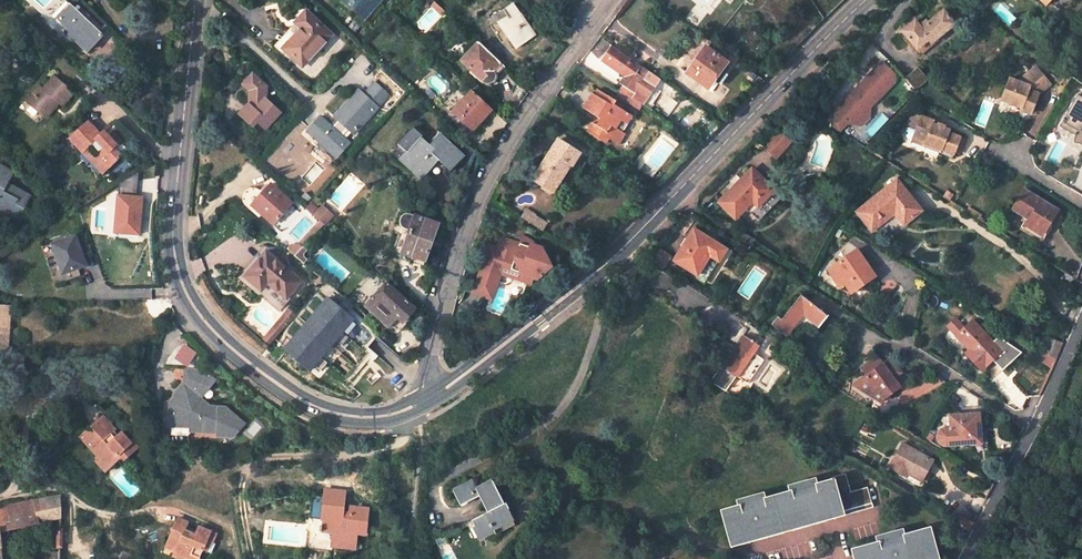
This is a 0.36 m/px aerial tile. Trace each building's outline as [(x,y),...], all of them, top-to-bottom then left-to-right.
[(74,7),(101,32),(108,25),(81,0),(74,7)] [(343,1),(357,12),(363,5),(371,12),(381,0),(344,0),(343,1)] [(60,19),(73,6),(68,1),(53,16),(67,30),(69,28),(60,19)] [(363,5),(357,12),(365,19),(371,12),(363,5)] [(501,11),(506,17),(498,22),(508,36),(505,38),(514,51),(534,36),(519,14),(518,15),(511,5),(501,11)] [(66,31),(88,51),(103,35),(101,32),(74,7),(73,6),(60,19),(69,28),(67,30),(66,31)] [(277,44),(303,67),(332,34),(306,10),(277,44)] [(942,11),(926,23),(922,18),(915,23),(913,21),(901,31),(915,48),(927,38),(930,41),(952,23),(942,11)] [(501,63),(479,42),(460,61),(483,83),(486,85),(489,84),(491,83),(494,80),(494,77),(493,74),(492,73),(501,63)] [(712,82),(717,85),(734,62),(709,44),(705,50),(704,49),(697,58),(696,56),(689,65),(691,66),(685,75),(706,90),(712,82)] [(619,90),(627,95),(636,101),(642,105),(648,97),(642,93),(650,82),(636,72),(640,66),(612,46),(602,59),(625,75),(620,82),(623,84),(619,90)] [(894,74),(881,61),(845,99),(845,101),(841,106),(838,105),(832,112),(824,105),(814,117),(838,132),(846,123),(852,124),(868,107),(894,82),(894,74)] [(1031,75),(1039,68),(1037,65),(1028,72),(1031,75)] [(917,67),(904,77),(914,90),(928,79),(917,67)] [(1032,97),(1035,90),(1038,91),(1052,82),(1039,68),(1031,75),(1028,72),(1020,80),(1011,77),(1002,99),(1021,106),(1020,108),(1030,112),(1035,98),(1032,97)] [(267,87),(252,74),(243,84),(250,91),(250,104),(240,115),(254,128),(257,123),(265,130),(282,112),(267,98),(267,87)] [(339,120),(333,128),(321,117),(308,131),(338,158),(351,143),(342,136),(349,128),(355,133),(379,107),(378,106),(389,94),(376,82),(364,94),(359,90),(335,116),(339,120)] [(39,92),(31,100),(35,104),(29,111),(45,124),(59,109),(63,113),(74,100),(55,83),(43,96),(39,92)] [(471,91),(452,111),(472,130),(491,110),(471,91)] [(598,91),(586,111),(604,122),(600,128),(593,124),(587,134),(606,145),(609,141),(619,148),(626,136),(623,134),(633,119),(614,107),(617,102),(598,91)] [(1077,91),(1059,123),(1074,132),(1073,140),(1081,142),(1081,94),(1077,91)] [(623,101),(632,107),(636,101),(627,95),(623,101)] [(35,104),(31,100),(25,107),(29,111),(35,104)] [(636,101),(632,107),(638,111),(642,105),(636,101)] [(868,107),(852,124),(860,124),(869,115),(868,107)] [(919,110),(917,116),(912,114),(907,123),(915,127),(913,132),(924,138),(923,141),(940,148),(939,152),(952,158),(955,151),(959,153),(965,139),(950,131),(943,128),(945,123),(940,120),(937,126),(932,123),(934,118),(919,110)] [(91,151),(96,146),(104,155),(100,160),(112,172),(126,158),(117,150),(125,142),(116,134),(112,138),(108,142),(103,137),(90,124),(87,128),(81,122),(65,138),(71,144),(70,145),(84,158),(86,156),(91,151)] [(915,127),(907,123),(906,127),(905,131),(907,137),(910,139),(913,132),(915,127)] [(952,126),(945,123),(943,128),(950,131),(952,126)] [(764,148),(776,158),(794,137),(782,127),(764,148)] [(107,132),(103,137),(108,142),(112,138),(107,132)] [(462,157),(439,136),(431,144),(436,149),(433,152),(411,132),(398,147),(405,153),(409,157),(403,165),(420,181),(437,163),(448,173),(462,157)] [(924,138),(913,132),(910,139),(939,152),(940,148),(923,141),(924,138)] [(579,155),(559,140),(532,179),(549,191),(568,165),(570,167),(579,155)] [(112,172),(100,160),(91,151),(86,156),(108,176),(112,172)] [(405,153),(398,161),(403,165),(409,157),(405,153)] [(4,212),(6,209),(14,213),(18,206),(27,211),(33,198),(15,189),(13,192),(7,189),(14,175),(0,169),(0,210),(4,212)] [(730,190),(718,201),(735,218),(746,207),(751,212),(764,200),(775,190),(761,176),(760,177),(752,169),(741,179),(743,181),(732,191),(730,190)] [(122,187),(120,236),(145,237),(146,200),(140,199),(141,175),(122,187)] [(732,191),(743,181),(741,179),(730,190),(732,191)] [(900,181),(863,209),(860,211),(874,230),(897,213),(905,224),(923,211),(900,181)] [(252,205),(272,224),(291,204),(270,185),(252,205)] [(941,196),(947,200),(952,193),(945,190),(941,196)] [(1056,212),(1022,192),(1011,211),(1024,219),(1022,223),(1044,236),(1051,225),(1048,224),(1056,212)] [(311,203),(306,208),(324,225),(331,217),(321,208),(319,210),(311,203)] [(14,213),(6,209),(4,212),(22,220),(27,211),(18,206),(14,213)] [(323,206),(321,208),(331,217),(333,215),(323,206)] [(528,218),(532,212),(524,207),(520,213),(528,218)] [(540,226),(545,220),(532,212),(528,218),(540,226)] [(423,265),(438,224),(409,214),(408,213),(404,214),(401,217),(400,221),(401,224),(402,226),(394,247),(394,251),(395,254),(397,255),(423,265)] [(1044,236),(1022,223),(1019,228),(1041,241),(1044,236)] [(717,260),(725,249),(693,228),(673,259),(696,274),(708,254),(717,260)] [(519,251),(528,254),(531,245),(538,248),(537,246),(533,243),(523,237),(521,245),(519,251)] [(473,295),(493,301),(499,283),(494,281),(498,270),(503,268),(521,274),(519,281),(527,284),(532,286),(534,280),(538,281),(553,267),(543,266),(545,256),(544,252),(543,250),(538,248),(531,245),(528,254),(519,251),(521,245),(501,238),(498,249),(490,246),(473,295)] [(81,262),(83,261),(75,242),(51,252),(64,281),(86,272),(81,262)] [(302,249),(295,257),(304,264),(306,261),(303,258),(303,255),(305,252),(302,249)] [(662,250),(653,264),(661,270),(671,255),(662,250)] [(850,290),(874,275),(858,250),(829,269),(840,286),(845,283),(850,290)] [(265,252),(243,277),(259,290),(265,283),(285,299),(300,281),(265,252)] [(695,274),(705,281),(717,260),(708,254),(696,274),(695,274)] [(494,281),(499,283),(502,275),(519,281),(521,274),(503,268),(498,270),(494,281)] [(402,321),(414,308),(386,282),(365,305),(388,325),(396,315),(402,321)] [(829,316),(801,293),(783,316),(779,313),(771,323),(789,337),(805,317),(819,328),(829,316)] [(305,323),(330,344),(335,339),(341,345),(348,337),(341,331),(352,318),(343,310),(347,305),(342,300),(337,306),(327,297),(305,323)] [(263,338),(269,343),(294,314),(288,308),(263,338)] [(330,344),(305,323),(283,348),(309,369),(313,365),(319,370),(327,362),(320,356),(330,344)] [(992,344),(971,323),(955,340),(970,353),(967,357),(982,372),(993,361),(1003,372),(1022,352),(998,338),(992,344)] [(741,336),(720,367),(710,381),(726,391),(736,378),(746,384),(762,360),(753,355),(758,347),(741,336)] [(1050,339),(1045,352),(1056,359),(1060,351),(1063,344),(1050,339)] [(1053,366),(1056,359),(1045,352),(1044,351),(1040,357),(1053,366)] [(866,374),(883,363),(876,354),(860,366),(866,374)] [(866,374),(851,384),(878,400),(881,395),(897,384),(892,377),(901,372),(891,357),(883,363),(866,374)] [(188,376),(195,376),(196,368),(190,363),(183,362),(183,376),(188,376)] [(188,431),(188,437),(215,439),(215,436),(224,437),(225,428),(215,419),(211,418),(210,421),(207,421),(207,415),(208,413),(197,404),(213,385),(204,377),(195,376),(188,376),(188,388),(184,392),(181,390),(175,396),(179,399),(175,404),(174,403),(168,408),(168,418),(170,418),(169,430),(188,431)] [(979,443),(978,412),(950,414),(950,428),(941,429),(940,430),(937,432),(936,436),(938,441),(940,443),(942,444),(947,445),(952,445),(979,443)] [(215,436),(215,439),(214,444),(227,445),(238,430),(219,415),(207,415),(207,421),(210,421),(211,418),(215,419),(225,428),(224,437),(215,436)] [(133,452),(118,435),(112,441),(108,436),(112,431),(100,418),(88,429),(93,435),(85,442),(92,450),(88,453),(95,459),(101,467),(104,465),(108,470),(117,463),(119,465),(133,452)] [(92,450),(85,442),(93,435),(88,429),(76,439),(88,453),(92,450)] [(888,469),(905,479),(906,477),(909,473),(922,481),(933,463),(902,445),(888,469)] [(108,470),(104,465),(101,467),(95,459),(91,463),(102,476),(108,470)] [(922,481),(909,473),(906,477),(920,485),(922,481)] [(833,478),(833,479),(830,480),(830,482),(816,486),(815,481),(789,488),(791,494),(766,501),(764,496),(737,504),(739,509),(721,515),(730,547),(763,537),(817,521),(872,504),(868,488),(850,494),(844,474),(833,478)] [(495,485),(478,493),(473,483),(454,493),(463,509),(481,500),(489,515),(473,524),(481,540),(494,533),(496,537),(509,531),(507,525),(513,522),(508,511),(504,513),(502,509),(506,507),(495,485)] [(308,494),(307,515),(306,546),(330,547),(331,541),(342,542),(343,538),(354,538),(355,527),(365,528),(366,502),(349,501),(348,508),(338,507),(339,486),(322,486),(322,494),(308,494)] [(1,532),(23,527),(26,528),(29,528),(31,527),(32,526),(32,525),(62,518),(62,497),(0,510),(0,558),(3,558),(1,532)] [(955,524),(968,532),(973,522),(960,515),(955,524)] [(178,518),(167,544),(176,548),(174,552),(174,554),(186,558),(199,558),(207,542),(212,544),(216,535),(198,527),(194,536),(184,532),(188,523),(178,518)] [(516,527),(513,522),(507,525),(509,531),(516,527)] [(854,558),(938,558),(929,529),(904,537),(902,531),(876,539),(878,544),(852,552),(854,558)] [(442,540),(436,543),(440,550),(449,545),(447,541),(443,542),(442,540)]
